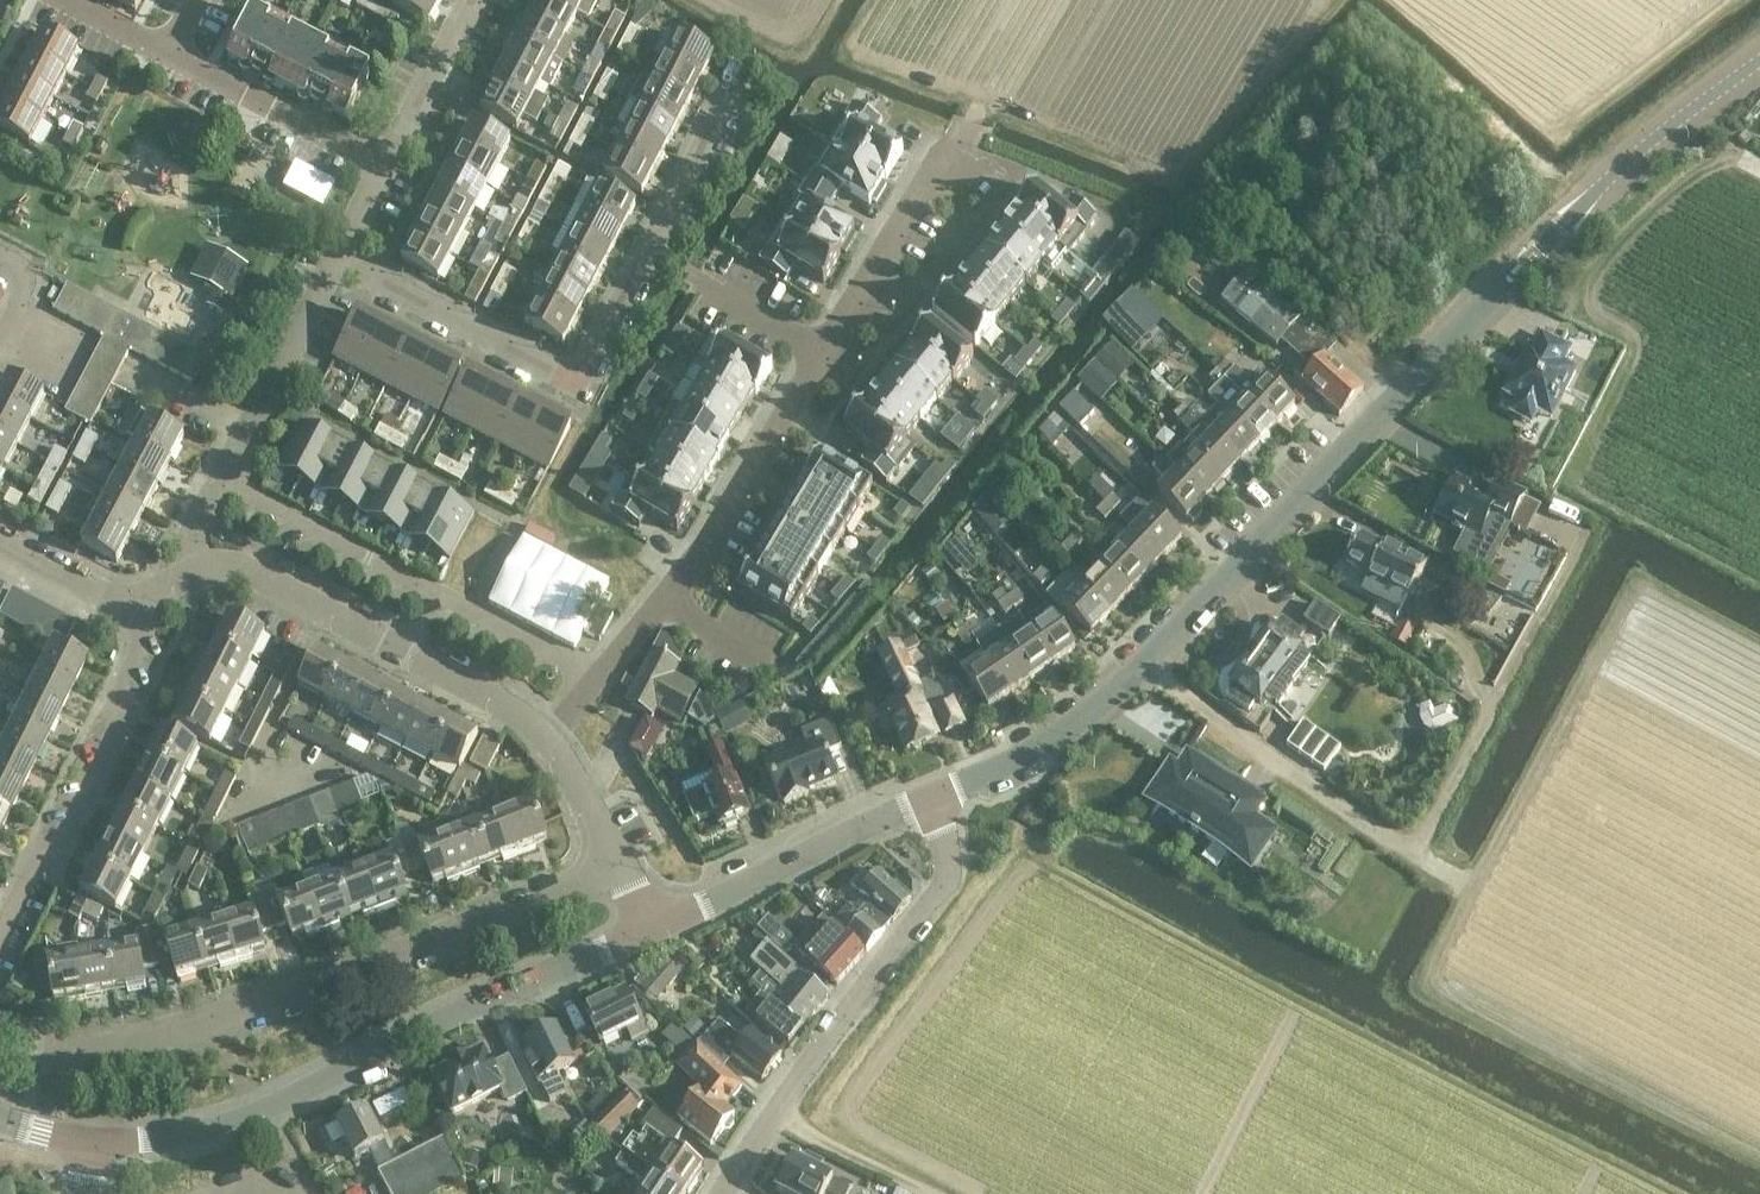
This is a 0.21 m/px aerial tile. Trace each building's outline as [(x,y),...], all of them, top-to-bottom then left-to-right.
[(138,0),(116,0),(133,9),(138,0)] [(397,18),(363,0),(357,0),(354,6),(393,26),(397,18)] [(390,4),(427,24),(439,1),(438,0),(392,0),(390,4)] [(563,35),(575,13),(551,0),(535,0),(527,16),(563,35)] [(575,13),(588,19),(598,0),(551,0),(575,13)] [(605,28),(615,33),(624,17),(614,11),(605,28)] [(328,50),(293,32),(294,30),(271,18),(269,22),(257,15),(256,15),(252,13),(250,18),(249,17),(229,58),(241,64),(246,63),(256,69),(253,74),(260,77),(263,72),(273,78),(274,81),(300,95),(303,93),(314,98),(311,103),(318,107),(321,102),(331,107),(333,111),(347,118),(370,72),(353,63),(355,59),(330,46),(328,50)] [(515,39),(562,63),(573,41),(563,36),(563,35),(527,16),(515,39)] [(623,38),(634,44),(641,31),(630,25),(623,38)] [(596,45),(606,50),(615,33),(605,28),(596,45)] [(674,35),(665,30),(653,53),(662,58),(700,78),(713,55),(675,35),(674,35)] [(29,55),(64,74),(77,49),(42,31),(29,55)] [(627,57),(634,44),(623,38),(616,52),(627,57)] [(550,87),(550,86),(562,63),(515,39),(503,62),(539,82),(550,87)] [(29,55),(17,78),(52,97),(64,74),(29,55)] [(581,74),(591,79),(600,62),(590,57),(581,74)] [(651,81),(689,101),(700,78),(662,58),(651,81)] [(548,100),(534,92),(539,82),(503,62),(491,84),(542,111),(548,100)] [(607,71),(600,84),(611,89),(618,76),(607,71)] [(572,91),(582,96),(591,79),(581,74),(572,91)] [(91,88),(101,93),(106,83),(97,77),(91,88)] [(17,78),(5,102),(40,120),(52,97),(17,78)] [(651,81),(639,104),(677,123),(689,101),(651,81)] [(515,127),(522,115),(535,123),(542,111),(491,84),(479,108),(515,127)] [(593,98),(604,103),(611,89),(600,84),(593,98)] [(96,103),(101,93),(91,88),(86,98),(96,103)] [(858,98),(850,112),(862,119),(845,146),(889,173),(906,147),(877,129),(886,115),(858,98)] [(665,146),(677,123),(639,104),(638,104),(629,99),(617,121),(627,126),(665,146)] [(40,120),(5,102),(0,112),(0,129),(28,143),(40,120)] [(557,119),(567,124),(576,108),(566,102),(557,119)] [(583,116),(576,129),(587,135),(594,122),(583,116)] [(558,141),(567,124),(557,119),(548,136),(558,141)] [(460,144),(497,163),(509,140),(472,120),(460,144)] [(67,134),(77,139),(83,128),(73,123),(67,134)] [(615,149),(653,169),(665,146),(627,126),(615,149)] [(569,143),(580,149),(587,135),(576,129),(569,143)] [(1745,142),(1750,137),(1743,132),(1739,137),(1745,142)] [(72,148),(77,139),(67,134),(63,143),(72,148)] [(485,186),(497,163),(460,144),(448,167),(485,186)] [(889,173),(845,146),(829,172),(817,165),(808,178),(835,196),(844,182),(873,200),(889,173)] [(603,173),(641,193),(653,169),(615,149),(603,173)] [(335,183),(295,162),(283,187),(323,208),(335,183)] [(536,184),(545,167),(535,162),(526,178),(536,184)] [(448,167),(436,189),(473,209),(485,186),(448,167)] [(1050,169),(1032,190),(1073,224),(1090,203),(1050,169)] [(553,175),(545,189),(556,194),(563,181),(553,175)] [(517,196),(527,201),(536,184),(526,178),(517,196)] [(835,196),(808,178),(800,192),(812,199),(795,226),(839,253),(856,227),(827,209),(835,196)] [(596,185),(584,209),(622,228),(634,205),(596,185)] [(436,189),(424,212),(461,231),(473,209),(436,189)] [(544,217),(556,194),(545,189),(533,212),(544,217)] [(1014,213),(1054,246),(1073,224),(1032,190),(1014,213)] [(512,230),(521,213),(511,208),(509,212),(493,208),(488,217),(502,224),(512,230)] [(572,231),(610,251),(622,228),(584,209),(572,231)] [(412,235),(449,254),(461,231),(424,212),(412,235)] [(994,236),(1035,269),(1054,246),(1014,213),(994,236)] [(533,240),(539,227),(528,221),(521,234),(533,240)] [(503,247),(512,230),(502,224),(493,241),(503,247)] [(823,280),(839,253),(795,226),(779,252),(767,245),(758,259),(785,275),(794,262),(823,280)] [(560,254),(598,274),(610,251),(572,231),(560,254)] [(526,253),(533,240),(521,234),(514,248),(526,253)] [(436,278),(449,254),(412,235),(400,259),(436,278)] [(994,236),(977,257),(1016,291),(1035,269),(994,236)] [(223,315),(249,267),(207,245),(190,277),(216,291),(207,307),(223,315)] [(479,270),(489,275),(497,259),(487,253),(479,270)] [(598,274),(560,254),(549,277),(586,297),(598,274)] [(974,255),(955,277),(999,315),(1018,292),(1016,291),(977,257),(974,255)] [(1106,284),(1115,273),(1105,264),(1095,276),(1106,284)] [(497,279),(508,285),(515,272),(504,266),(497,279)] [(480,292),(489,275),(479,270),(469,287),(480,292)] [(1363,389),(1320,350),(1329,339),(1302,315),(1301,316),(1247,271),(1239,280),(1235,277),(1226,287),(1230,291),(1222,300),(1276,345),(1280,340),(1291,348),(1307,363),(1296,374),(1294,372),(1292,373),(1301,381),(1300,383),(1303,385),(1304,384),(1338,413),(1340,415),(1363,389)] [(1106,284),(1095,276),(1080,295),(1090,303),(1106,284)] [(575,320),(586,297),(549,277),(537,300),(575,320)] [(508,285),(497,279),(490,292),(501,298),(508,285)] [(53,310),(65,316),(79,291),(66,285),(53,310)] [(78,323),(91,298),(79,291),(65,316),(78,323)] [(939,294),(921,318),(923,319),(964,353),(966,354),(985,331),(939,294)] [(91,298),(78,323),(91,330),(104,304),(91,298)] [(524,323),(562,343),(575,320),(537,300),(524,323)] [(1067,301),(1059,310),(1067,317),(1075,308),(1067,301)] [(116,311),(104,304),(91,330),(103,336),(116,311)] [(1109,321),(1115,326),(1119,331),(1120,331),(1130,320),(1122,312),(1120,311),(1116,307),(1106,318),(1109,321)] [(1067,317),(1059,310),(1051,320),(1059,327),(1067,317)] [(141,324),(116,311),(103,336),(128,350),(141,324)] [(358,312),(335,357),(360,370),(383,326),(358,312)] [(905,342),(947,376),(964,353),(923,319),(905,342)] [(154,331),(141,324),(128,350),(142,357),(154,331)] [(409,339),(383,326),(360,370),(386,383),(409,339)] [(678,328),(670,341),(678,346),(679,347),(687,333),(678,328)] [(154,363),(167,338),(154,331),(142,357),(154,363)] [(708,362),(722,337),(712,331),(697,356),(708,362)] [(1515,373),(1504,393),(1518,400),(1511,412),(1530,423),(1540,404),(1554,411),(1575,371),(1562,364),(1569,350),(1541,335),(1520,376),(1515,373)] [(96,350),(121,363),(128,350),(103,336),(96,350)] [(167,338),(154,363),(167,370),(179,344),(167,338)] [(1185,368),(1199,348),(1185,338),(1171,358),(1185,368)] [(386,383),(411,397),(435,352),(409,339),(386,383)] [(772,368),(724,340),(709,365),(756,393),(762,385),(772,368)] [(1034,340),(1027,349),(1035,356),(1042,347),(1034,340)] [(678,346),(670,341),(664,351),(671,356),(678,346)] [(905,342),(888,363),(930,397),(947,376),(905,342)] [(1096,359),(1118,380),(1133,364),(1111,343),(1096,359)] [(179,344),(167,370),(179,376),(191,351),(179,344)] [(1035,356),(1027,349),(1025,348),(1014,362),(1024,370),(1035,356)] [(121,363),(96,350),(89,363),(114,376),(121,363)] [(191,351),(179,376),(192,383),(205,358),(191,351)] [(437,410),(460,366),(435,352),(411,397),(437,410)] [(756,393),(709,365),(708,366),(695,359),(682,381),(741,417),(754,394),(756,395),(756,393)] [(1077,379),(1099,400),(1117,381),(1095,360),(1077,379)] [(1217,369),(1276,425),(1294,406),(1257,370),(1247,380),(1234,368),(1233,369),(1225,361),(1217,369)] [(114,376),(89,363),(81,378),(107,391),(114,376)] [(888,363),(872,388),(911,421),(930,397),(888,363)] [(1258,445),(1276,425),(1217,369),(1209,378),(1217,386),(1216,387),(1229,399),(1220,409),(1229,418),(1258,445)] [(445,414),(470,428),(493,383),(468,370),(445,414)] [(43,394),(8,376),(0,392),(0,404),(30,419),(43,394)] [(649,376),(643,385),(651,390),(657,380),(649,376)] [(107,391),(81,378),(74,392),(99,405),(107,391)] [(673,404),(729,437),(730,435),(741,417),(682,381),(670,401),(674,403),(673,404)] [(493,383),(470,428),(496,441),(519,396),(493,383)] [(651,390),(643,385),(637,395),(645,400),(651,390)] [(872,388),(839,425),(868,448),(859,459),(887,482),(898,469),(884,458),(914,423),(911,421),(872,388)] [(976,400),(982,404),(990,411),(998,401),(984,390),(976,400)] [(67,406),(92,419),(99,405),(74,392),(67,406)] [(1079,426),(1094,411),(1074,392),(1059,408),(1079,426)] [(325,405),(338,414),(345,403),(332,395),(325,405)] [(496,441),(522,454),(545,410),(519,396),(496,441)] [(1240,463),(1258,445),(1229,418),(1220,426),(1198,405),(1197,406),(1189,398),(1182,407),(1240,463)] [(350,422),(357,412),(345,403),(338,414),(350,422)] [(30,419),(0,404),(0,436),(16,445),(30,419)] [(673,404),(660,426),(718,461),(719,460),(716,458),(729,437),(673,404)] [(990,411),(982,404),(974,413),(983,420),(990,411)] [(92,419),(67,406),(63,412),(88,425),(92,419)] [(629,406),(622,418),(632,423),(639,412),(629,406)] [(1193,437),(1185,445),(1223,481),(1240,463),(1182,407),(1173,415),(1182,423),(1180,424),(1193,437)] [(115,434),(133,443),(168,462),(182,435),(147,417),(129,408),(115,434)] [(545,410),(522,454),(547,468),(570,423),(545,410)] [(1069,427),(1054,411),(1037,428),(1053,444),(1069,427)] [(966,423),(958,434),(966,440),(975,430),(966,423)] [(285,467),(301,475),(322,435),(299,424),(276,469),(282,473),(285,467)] [(374,436),(387,443),(393,432),(380,425),(374,436)] [(718,461),(660,426),(662,428),(649,449),(704,482),(717,461),(718,461)] [(78,446),(90,453),(98,438),(86,431),(78,446)] [(406,439),(393,432),(387,443),(400,450),(406,439)] [(313,489),(319,492),(343,447),(322,435),(301,475),(316,483),(313,489)] [(3,470),(16,445),(0,436),(0,469),(3,470)] [(602,437),(596,447),(599,449),(604,452),(610,442),(602,437)] [(133,443),(120,468),(155,487),(168,462),(133,443)] [(1223,481),(1185,445),(1167,464),(1205,500),(1223,481)] [(84,464),(90,453),(78,446),(72,458),(84,464)] [(47,461),(59,468),(67,453),(55,447),(47,461)] [(328,490),(344,498),(364,458),(343,447),(319,492),(325,495),(328,490)] [(599,449),(596,447),(588,460),(600,467),(607,454),(604,452),(599,449)] [(704,482),(649,449),(648,451),(659,457),(648,476),(635,469),(634,470),(692,505),(693,504),(692,503),(704,482)] [(824,450),(745,586),(799,617),(877,480),(824,450)] [(446,474),(452,463),(439,456),(433,467),(446,474)] [(356,511),(362,515),(386,469),(364,458),(344,498),(359,506),(356,511)] [(1152,468),(1167,482),(1158,492),(1186,519),(1205,500),(1167,464),(1161,458),(1152,468)] [(948,459),(941,468),(943,470),(949,475),(956,466),(948,459)] [(47,461),(34,487),(46,493),(59,468),(47,461)] [(460,481),(466,470),(452,463),(446,474),(460,481)] [(943,470),(941,468),(939,466),(929,478),(930,478),(940,487),(949,475),(943,470)] [(120,468),(107,494),(142,512),(155,487),(120,468)] [(52,497),(63,502),(77,475),(66,469),(52,497)] [(371,512),(387,520),(407,480),(386,469),(362,515),(368,518),(371,512)] [(1118,484),(1103,469),(1088,483),(1103,499),(1118,484)] [(677,531),(692,505),(634,470),(611,509),(639,525),(647,512),(677,531)] [(399,534),(405,537),(429,492),(407,480),(387,520),(402,528),(399,534)] [(1489,519),(1494,516),(1510,524),(1524,497),(1498,483),(1490,499),(1456,480),(1438,514),(1451,521),(1453,526),(1461,531),(1466,529),(1479,536),(1489,519)] [(484,494),(497,501),(503,490),(489,483),(484,494)] [(28,499),(39,505),(46,493),(34,487),(28,499)] [(992,487),(972,505),(994,530),(1014,512),(992,487)] [(511,508),(516,497),(503,490),(497,501),(511,508)] [(414,535),(429,543),(450,503),(429,492),(405,537),(411,540),(414,535)] [(94,519),(129,537),(142,512),(107,494),(94,519)] [(1104,502),(1112,511),(1120,502),(1112,494),(1104,502)] [(57,514),(63,502),(52,497),(46,509),(57,514)] [(1112,511),(1104,502),(1095,511),(1104,519),(1112,511)] [(450,503),(429,543),(445,551),(442,556),(449,560),(473,515),(450,503)] [(901,503),(893,513),(901,520),(910,509),(901,503)] [(1152,512),(1134,531),(1163,559),(1181,540),(1152,512)] [(115,562),(129,537),(94,519),(80,544),(115,562)] [(1068,540),(1077,548),(1085,539),(1076,531),(1068,540)] [(1134,531),(1116,550),(1145,578),(1163,559),(1134,531)] [(1362,589),(1380,598),(1402,611),(1408,600),(1426,566),(1384,544),(1382,549),(1358,536),(1344,561),(1369,574),(1367,578),(1368,578),(1362,589)] [(599,640),(600,638),(612,615),(600,608),(590,627),(585,625),(608,582),(522,537),(488,603),(574,647),(582,631),(599,640)] [(978,563),(955,538),(943,548),(967,573),(978,563)] [(882,540),(875,548),(882,554),(889,545),(882,540)] [(1077,548),(1068,540),(1060,548),(1069,556),(1077,548)] [(882,554),(875,548),(868,557),(875,563),(882,554)] [(1098,568),(1127,596),(1145,578),(1116,550),(1098,568)] [(1041,568),(1033,577),(1042,585),(1050,576),(1041,568)] [(1080,587),(1109,615),(1127,596),(1098,568),(1080,587)] [(1511,583),(1486,570),(1486,571),(1480,581),(1505,594),(1511,583)] [(847,578),(839,587),(846,593),(853,584),(847,578)] [(846,593),(839,587),(832,595),(838,601),(846,593)] [(1091,634),(1109,615),(1080,587),(1062,607),(1091,634)] [(851,601),(859,608),(870,595),(862,588),(851,601)] [(21,595),(9,589),(0,607),(0,616),(9,621),(21,595)] [(1007,597),(1013,607),(1023,600),(1016,590),(1007,597)] [(21,595),(9,621),(22,627),(35,602),(21,595)] [(1013,607),(1007,597),(997,604),(1004,613),(1013,607)] [(859,608),(851,601),(840,613),(848,620),(859,608)] [(35,602),(22,627),(34,634),(48,609),(35,602)] [(1304,621),(1329,638),(1340,622),(1315,605),(1304,621)] [(1023,621),(1030,632),(1052,665),(1074,650),(1045,606),(1023,621)] [(48,609),(34,634),(39,637),(50,641),(63,616),(48,609)] [(829,626),(837,632),(848,620),(840,613),(829,626)] [(229,615),(215,643),(251,661),(265,633),(229,615)] [(63,616),(50,641),(62,646),(74,622),(63,616)] [(811,618),(802,628),(810,635),(819,625),(811,618)] [(964,626),(971,636),(980,629),(974,620),(964,626)] [(1227,697),(1249,713),(1256,704),(1261,708),(1266,700),(1277,708),(1312,658),(1295,646),(1303,635),(1281,620),(1274,629),(1270,626),(1229,684),(1234,688),(1227,697)] [(1389,638),(1391,639),(1405,646),(1415,628),(1401,621),(1397,629),(1395,628),(1389,638)] [(818,638),(826,645),(837,632),(829,626),(818,638)] [(971,636),(964,626),(954,633),(961,643),(971,636)] [(653,717),(657,711),(680,723),(700,687),(674,675),(678,667),(681,662),(663,631),(625,702),(653,717)] [(1030,632),(1008,646),(1031,679),(1052,665),(1030,632)] [(33,648),(44,654),(38,667),(73,684),(86,658),(62,646),(50,641),(39,637),(33,648)] [(815,657),(826,645),(818,638),(807,651),(815,657)] [(215,643),(202,669),(237,687),(251,661),(215,643)] [(935,737),(933,732),(942,728),(944,732),(962,724),(950,700),(946,702),(935,676),(917,685),(898,645),(881,653),(901,698),(905,696),(908,704),(892,712),(890,709),(879,714),(885,729),(895,724),(907,750),(935,737)] [(1010,694),(1031,679),(1008,646),(987,661),(1010,694)] [(298,686),(326,700),(344,665),(316,650),(298,686)] [(804,670),(815,657),(807,651),(796,663),(804,670)] [(283,654),(274,673),(285,678),(294,659),(283,654)] [(988,709),(1010,694),(987,661),(965,676),(988,709)] [(326,700),(352,714),(371,679),(344,665),(326,700)] [(25,692),(60,710),(73,684),(38,667),(25,692)] [(202,669),(188,696),(224,714),(237,687),(202,669)] [(261,699),(271,704),(285,678),(274,673),(261,699)] [(371,679),(352,714),(379,728),(397,693),(371,679)] [(12,718),(47,735),(60,710),(25,692),(12,718)] [(379,728),(406,742),(424,707),(397,693),(379,728)] [(700,695),(688,718),(704,726),(715,722),(713,717),(700,695)] [(210,742),(224,714),(188,696),(174,724),(210,742)] [(261,699),(248,726),(258,731),(271,704),(261,699)] [(1459,721),(1450,702),(1432,710),(1440,729),(1459,721)] [(742,704),(716,717),(726,736),(751,723),(742,704)] [(406,742),(432,756),(451,721),(424,707),(406,742)] [(665,727),(646,716),(628,749),(647,760),(665,727)] [(0,742),(0,744),(34,761),(47,735),(12,718),(0,742)] [(287,728),(306,738),(311,728),(292,718),(287,728)] [(765,765),(779,801),(782,799),(784,804),(808,794),(806,790),(836,778),(826,753),(841,747),(830,720),(801,731),(808,748),(765,765)] [(432,756),(458,770),(459,770),(461,765),(477,734),(451,721),(432,756)] [(311,728),(306,738),(332,751),(338,741),(329,737),(331,733),(316,725),(314,729),(311,728)] [(239,744),(249,749),(258,731),(248,726),(239,744)] [(148,756),(184,774),(198,746),(162,728),(148,756)] [(486,772),(499,748),(482,739),(470,763),(486,772)] [(338,741),(332,751),(359,765),(364,755),(338,741)] [(22,787),(34,761),(0,744),(0,776),(22,787)] [(693,821),(714,812),(719,825),(748,814),(721,744),(708,750),(720,781),(684,796),(693,821)] [(364,755),(359,765),(386,780),(391,770),(364,755)] [(135,783),(170,801),(184,774),(148,756),(135,783)] [(1260,805),(1188,757),(1178,771),(1171,765),(1149,798),(1249,865),(1271,832),(1251,818),(1260,805)] [(480,775),(461,765),(459,770),(458,770),(455,776),(466,781),(474,786),(480,775)] [(417,783),(391,770),(386,780),(411,793),(417,783)] [(217,788),(215,790),(226,795),(235,777),(224,772),(222,776),(217,774),(211,785),(217,788)] [(9,812),(22,787),(0,776),(0,808),(9,812)] [(446,794),(457,799),(466,781),(455,776),(446,794)] [(170,801),(135,783),(121,810),(157,828),(170,801)] [(341,788),(351,815),(364,810),(354,783),(341,788)] [(435,792),(417,783),(411,793),(429,802),(435,792)] [(328,793),(338,820),(351,815),(341,788),(328,793)] [(202,817),(212,822),(226,795),(215,790),(202,817)] [(328,793),(309,800),(320,827),(338,820),(328,793)] [(309,800),(292,807),(302,834),(320,827),(309,800)] [(502,814),(520,855),(536,849),(534,844),(546,840),(531,802),(502,814)] [(292,807),(278,812),(288,839),(302,834),(292,807)] [(0,808),(0,830),(9,812),(0,808)] [(121,810),(107,837),(143,855),(157,828),(121,810)] [(265,818),(275,844),(288,839),(278,812),(265,818)] [(504,861),(520,855),(502,814),(475,824),(489,861),(502,857),(504,861)] [(190,841),(188,844),(199,849),(212,822),(202,817),(195,830),(191,829),(185,839),(190,841)] [(252,823),(262,849),(275,844),(265,818),(252,823)] [(249,854),(262,849),(252,823),(238,828),(249,854)] [(477,866),(489,861),(475,824),(446,835),(462,877),(479,871),(477,866)] [(400,840),(414,875),(427,870),(433,884),(446,878),(448,883),(462,877),(446,835),(419,846),(415,834),(400,840)] [(130,882),(143,855),(107,837),(94,864),(130,882)] [(364,868),(380,909),(395,903),(394,899),(407,894),(402,880),(414,875),(400,840),(386,845),(391,857),(364,868)] [(188,844),(175,870),(175,871),(177,872),(185,876),(199,849),(188,844)] [(116,909),(130,882),(94,864),(80,891),(116,909)] [(164,899),(177,872),(175,871),(175,870),(167,866),(153,893),(164,899)] [(198,890),(207,872),(207,871),(197,866),(188,885),(198,890)] [(336,878),(351,916),(362,911),(363,915),(380,909),(364,868),(336,878)] [(868,868),(865,872),(852,886),(871,902),(859,915),(862,918),(847,934),(866,951),(881,934),(880,933),(891,921),(892,922),(911,901),(879,873),(877,876),(868,868)] [(912,894),(920,885),(907,873),(899,883),(912,894)] [(307,937),(324,931),(309,889),(280,900),(275,890),(266,878),(253,883),(257,896),(262,894),(273,930),(287,925),(292,938),(306,933),(307,937)] [(309,889),(324,931),(339,925),(338,921),(351,916),(336,878),(309,889)] [(848,914),(817,886),(808,897),(838,925),(848,914)] [(155,916),(164,899),(153,893),(144,911),(155,916)] [(222,920),(236,962),(252,957),(251,952),(265,948),(260,935),(273,930),(262,894),(257,896),(248,899),(252,912),(222,920)] [(78,920),(82,914),(83,914),(89,902),(77,896),(68,915),(78,920)] [(97,921),(103,909),(89,902),(83,914),(97,921)] [(817,931),(826,922),(811,907),(802,917),(817,931)] [(785,954),(796,942),(768,917),(758,929),(785,954)] [(194,929),(206,967),(218,963),(219,967),(236,962),(222,920),(194,929)] [(206,967),(194,929),(165,937),(162,925),(149,929),(158,965),(172,961),(178,980),(195,975),(193,971),(206,967)] [(836,985),(863,954),(832,928),(806,958),(836,985)] [(158,965),(149,929),(135,933),(137,945),(107,949),(114,988),(127,986),(128,991),(146,988),(143,969),(158,965)] [(786,993),(802,974),(786,959),(769,942),(766,940),(750,961),(761,971),(752,980),(764,991),(768,986),(777,993),(781,989),(786,993)] [(70,1001),(86,998),(77,945),(47,950),(49,961),(32,964),(37,992),(53,989),(54,998),(69,996),(70,1001)] [(107,949),(79,954),(77,945),(86,998),(103,995),(102,990),(114,988),(107,949)] [(828,995),(802,974),(786,993),(781,989),(777,993),(775,996),(768,990),(763,995),(760,993),(745,1012),(788,1045),(802,1027),(828,995)] [(610,982),(581,991),(584,1000),(613,991),(610,982)] [(632,1041),(647,1034),(625,990),(583,1010),(599,1044),(627,1030),(632,1041)] [(677,1020),(664,1030),(679,1049),(691,1040),(677,1020)] [(697,1043),(722,1068),(732,1056),(761,1079),(780,1055),(750,1031),(743,1040),(727,1026),(726,1027),(719,1021),(697,1043)] [(556,1071),(574,1063),(555,1025),(523,1041),(530,1056),(525,1059),(538,1087),(541,1085),(550,1102),(567,1093),(556,1071)] [(712,1145),(725,1128),(729,1128),(733,1123),(732,1118),(734,1115),(724,1107),(741,1086),(722,1068),(697,1043),(675,1066),(702,1090),(680,1120),(712,1145)] [(433,1076),(453,1115),(501,1091),(507,1103),(527,1093),(509,1057),(507,1057),(508,1059),(492,1067),(484,1050),(467,1059),(466,1057),(449,1065),(450,1067),(433,1076)] [(641,1101),(652,1089),(629,1067),(618,1079),(641,1101)] [(380,1118),(411,1102),(403,1086),(372,1101),(380,1118)] [(604,1142),(638,1108),(622,1093),(589,1126),(604,1142)] [(443,1139),(435,1123),(386,1148),(366,1108),(336,1124),(354,1158),(371,1150),(382,1170),(377,1173),(388,1193),(440,1193),(465,1181),(443,1139)] [(625,1153),(685,1193),(686,1192),(689,1193),(698,1180),(696,1178),(702,1168),(671,1148),(682,1131),(653,1112),(641,1129),(648,1133),(641,1144),(634,1139),(625,1153)] [(625,1153),(624,1152),(616,1164),(646,1184),(639,1193),(684,1193),(685,1193),(625,1153)] [(782,1193),(825,1193),(827,1193),(848,1193),(851,1189),(820,1173),(823,1167),(807,1159),(804,1165),(792,1158),(776,1191),(782,1193)]
